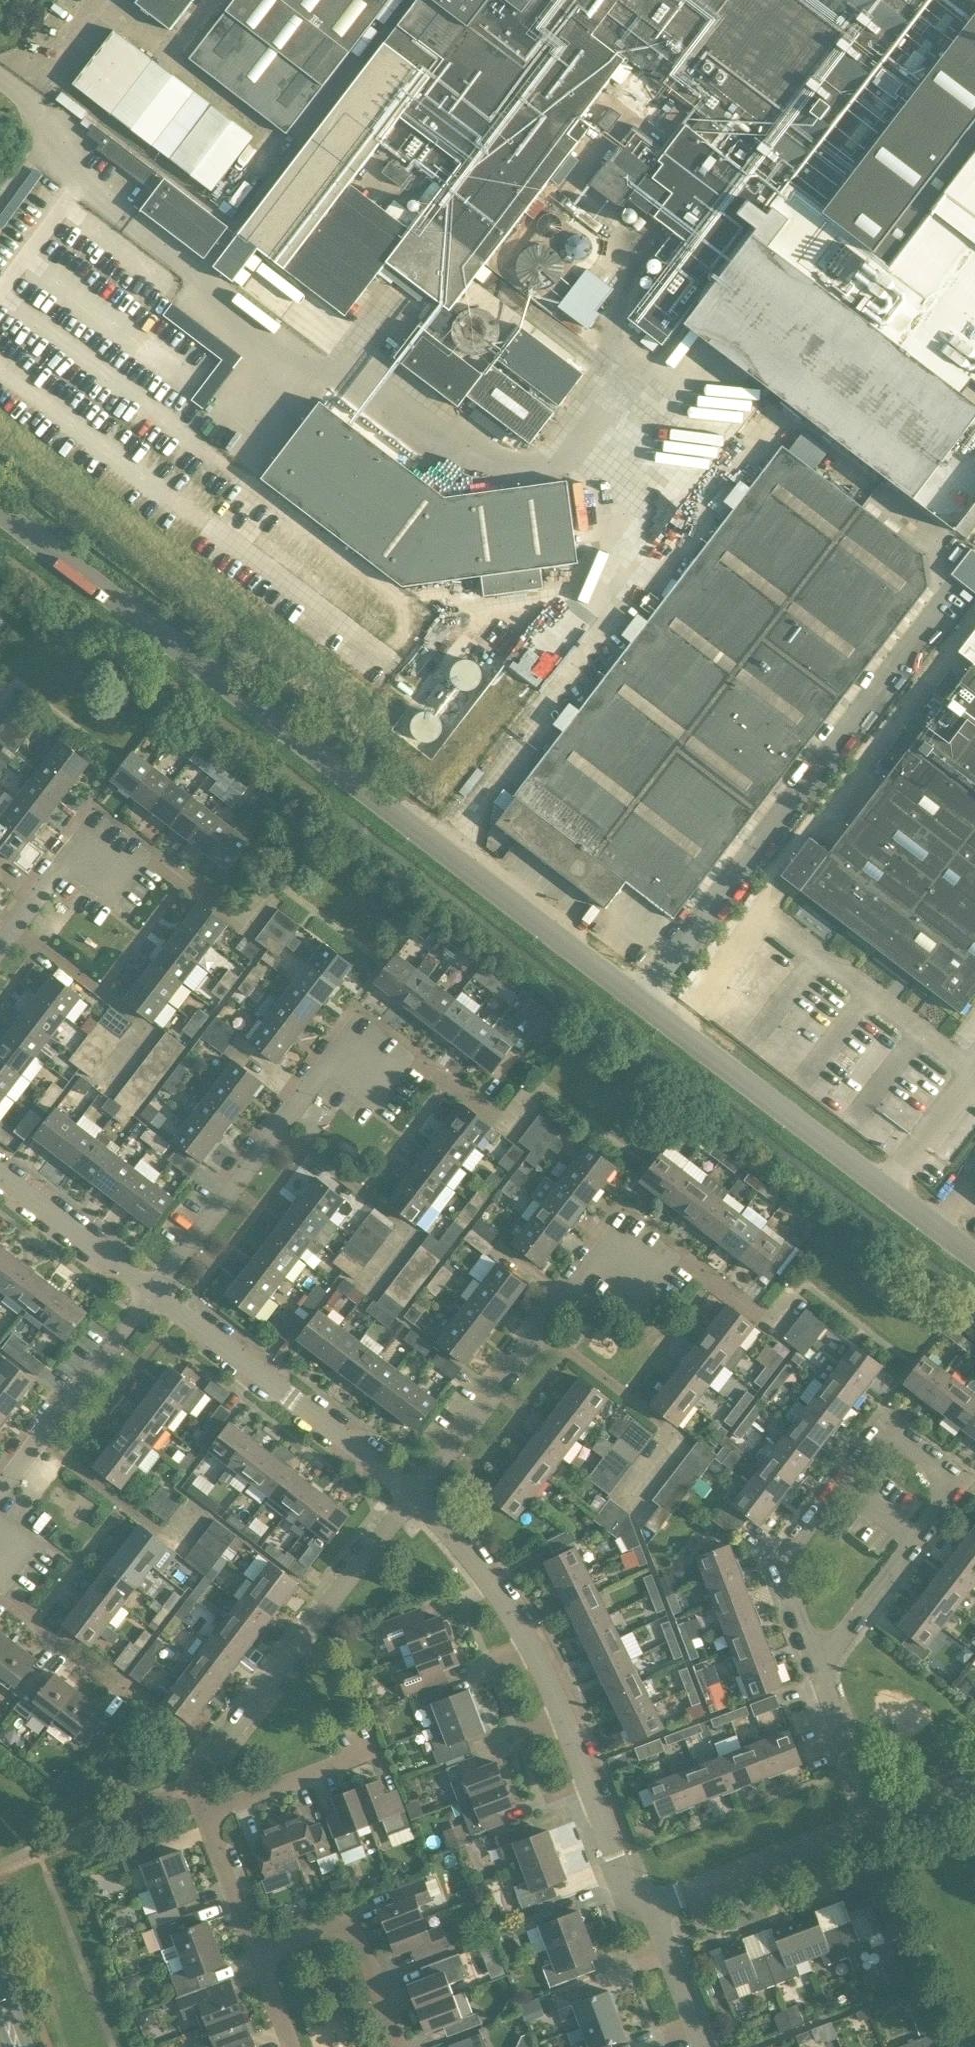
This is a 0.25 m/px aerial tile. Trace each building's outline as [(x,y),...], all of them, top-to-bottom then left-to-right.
[(135,4),(170,31),(194,0),(138,0),(135,4)] [(189,61),(286,135),(390,0),(236,0),(189,61)] [(655,253),(671,266),(627,322),(661,348),(681,325),(957,533),(974,509),(974,0),(489,0),(467,29),(430,0),(417,0),(239,234),(214,266),(233,281),(258,249),(346,316),(386,262),(450,311),(525,213),(534,219),(545,205),(536,198),(554,175),(561,180),(580,156),(572,150),(590,127),(580,119),(611,78),(620,85),(633,69),(623,61),(625,59),(701,117),(691,130),(685,126),(667,151),(634,126),(589,185),(621,209),(626,202),(669,234),(655,253)] [(194,92),(114,30),(73,85),(152,147),(194,92)] [(170,159),(212,192),(254,137),(212,105),(170,159)] [(608,133),(621,116),(610,107),(597,125),(608,133)] [(94,126),(87,136),(100,146),(97,151),(147,189),(158,175),(94,126)] [(390,162),(381,173),(401,188),(411,174),(401,167),(400,169),(390,162)] [(222,237),(158,188),(134,220),(197,269),(222,237)] [(573,226),(578,219),(597,233),(603,225),(564,196),(558,204),(573,215),(568,222),(573,226)] [(539,221),(537,226),(539,232),(543,237),(549,239),(555,238),(559,234),(562,229),(562,223),(559,217),(554,214),(548,214),(543,216),(539,221)] [(567,242),(565,247),(567,253),(571,257),(576,259),(582,258),(587,255),(589,249),(589,244),(586,239),(581,236),(575,235),(570,237),(567,242)] [(558,255),(556,253),(555,251),(553,249),(551,248),(549,247),(546,246),(544,245),(542,245),(539,245),(537,245),(534,245),(532,246),(530,247),(528,248),(526,249),(524,250),(522,252),(520,254),(519,256),(518,258),(517,260),(516,263),(516,265),(515,267),(515,270),(516,272),(516,274),(517,277),(518,279),(519,281),(521,283),(522,285),(524,287),(527,289),(529,290),(532,291),(534,291),(537,292),(540,292),(542,292),(545,291),(547,290),(550,289),(552,288),(554,286),(556,284),(558,282),(559,280),(561,278),(561,275),(562,273),(562,270),(562,267),(562,265),(562,262),(561,259),(560,257),(558,255)] [(612,289),(587,269),(558,307),(588,330),(599,315),(595,311),(612,289)] [(191,399),(204,408),(243,353),(172,303),(163,316),(221,357),(191,399)] [(486,311),(484,310),(481,309),(478,308),(476,308),(473,308),(470,309),(467,310),(464,311),(462,312),(459,314),(457,316),(455,319),(454,321),(453,324),(452,327),(452,330),(451,333),(452,336),(452,338),(453,341),(455,344),(456,346),(458,349),(460,351),(463,352),(465,354),(468,355),(471,355),(474,356),(477,356),(479,356),(481,355),(483,354),(485,354),(487,353),(489,351),(491,350),(493,348),(494,347),(495,345),(496,343),(497,341),(498,339),(499,337),(499,335),(499,332),(499,330),(499,328),(498,326),(498,324),(497,322),(496,320),(495,318),(493,316),(492,315),(490,313),(488,312),(486,311)] [(513,333),(489,365),(552,413),(577,381),(513,333)] [(411,335),(387,367),(450,416),(462,401),(526,449),(550,417),(486,368),(475,383),(411,335)] [(443,503),(317,407),(259,485),(400,592),(479,582),(481,602),(541,593),(538,574),(577,569),(566,486),(443,503)] [(513,796),(516,799),(496,824),(606,909),(626,883),(674,920),(675,918),(675,917),(928,588),(923,554),(782,446),(513,796)] [(969,550),(950,575),(974,594),(974,593),(974,554),(969,550)] [(810,838),(781,876),(801,891),(960,1013),(974,994),(974,665),(917,740),(905,731),(879,764),(891,773),(830,853),(810,838)] [(451,690),(441,683),(427,701),(436,709),(451,690)] [(7,716),(29,733),(37,723),(15,706),(7,716)] [(21,743),(29,733),(7,716),(0,725),(0,727),(21,743)] [(157,720),(150,729),(162,738),(169,729),(157,720)] [(0,727),(0,743),(14,753),(21,743),(0,727)] [(44,761),(73,783),(88,763),(60,741),(44,761)] [(186,742),(179,751),(189,759),(196,749),(186,742)] [(131,796),(152,767),(133,752),(111,780),(131,796)] [(29,765),(19,757),(20,755),(18,753),(10,764),(24,775),(28,771),(26,769),(29,765)] [(207,757),(199,767),(208,774),(216,764),(208,758),(207,757)] [(30,780),(58,802),(73,783),(44,761),(30,780)] [(152,767),(131,796),(150,810),(172,782),(152,767)] [(224,771),(217,781),(228,788),(235,779),(224,771)] [(239,798),(247,788),(235,779),(228,788),(239,798)] [(15,800),(43,822),(58,802),(30,780),(15,800)] [(172,782),(150,810),(169,825),(191,796),(172,782)] [(191,796),(169,825),(188,840),(210,811),(191,796)] [(0,819),(29,841),(43,822),(15,800),(0,819)] [(259,825),(270,833),(288,811),(277,803),(259,825)] [(210,811),(188,840),(208,855),(230,826),(210,811)] [(0,819),(0,851),(13,861),(29,841),(0,819)] [(230,826),(208,855),(228,870),(250,841),(230,826)] [(184,921),(212,943),(228,923),(199,901),(184,921)] [(271,918),(293,936),(301,926),(278,908),(271,918)] [(263,928),(286,945),(293,936),(271,918),(263,928)] [(212,943),(184,921),(169,941),(197,963),(212,943)] [(414,932),(425,941),(433,931),(422,922),(414,932)] [(286,945),(263,928),(256,938),(269,948),(261,958),(275,969),(282,958),(278,955),(286,945)] [(251,940),(242,951),(252,959),(261,948),(251,940)] [(154,960),(182,982),(197,963),(169,941),(154,960)] [(308,963),(337,985),(353,966),(323,943),(308,963)] [(450,944),(442,953),(453,962),(460,952),(450,944)] [(464,970),(472,961),(460,952),(453,962),(464,970)] [(394,998),(416,970),(396,954),(374,983),(394,998)] [(416,970),(394,998),(414,1013),(436,984),(427,978),(435,968),(425,959),(417,970),(416,970)] [(182,982),(154,960),(139,979),(168,1001),(182,982)] [(293,982),(323,1005),(337,985),(308,963),(293,982)] [(264,974),(255,966),(246,977),(256,985),(264,974)] [(238,977),(229,970),(221,980),(230,988),(238,977)] [(488,974),(481,983),(492,991),(499,982),(488,974)] [(36,995),(65,1017),(80,997),(52,975),(36,995)] [(238,989),(247,996),(256,985),(246,977),(238,989)] [(168,1001),(139,979),(124,1000),(152,1022),(168,1001)] [(212,992),(221,999),(230,988),(221,980),(212,992)] [(278,1002),(308,1024),(323,1005),(293,982),(278,1002)] [(503,1000),(510,991),(499,982),(492,991),(503,1000)] [(436,984),(414,1013),(433,1028),(455,999),(436,984)] [(65,1017),(36,995),(21,1015),(50,1037),(65,1017)] [(452,1043),(474,1014),(455,999),(433,1028),(452,1043)] [(264,1021),(293,1043),(308,1024),(278,1002),(264,1021)] [(534,1036),(551,1013),(540,1005),(523,1027),(534,1036)] [(107,1011),(99,1021),(121,1038),(129,1028),(133,1023),(110,1006),(107,1011)] [(209,1016),(199,1008),(191,1019),(201,1026),(209,1016)] [(472,1058),(493,1029),(474,1014),(452,1043),(472,1058)] [(50,1037),(21,1015),(6,1034),(35,1056),(50,1037)] [(238,1033),(216,1016),(209,1026),(231,1043),(238,1033)] [(493,1029),(472,1058),(492,1073),(514,1044),(507,1039),(513,1030),(512,1026),(502,1018),(494,1029),(493,1029)] [(182,1031),(192,1038),(201,1026),(191,1019),(182,1031)] [(121,1038),(99,1021),(91,1030),(114,1048),(121,1038)] [(293,1043),(264,1021),(248,1041),(277,1063),(293,1043)] [(201,1037),(223,1054),(231,1043),(209,1026),(201,1037)] [(114,1048),(91,1030),(84,1040),(106,1057),(114,1048)] [(185,1047),(165,1032),(158,1042),(177,1057),(185,1047)] [(20,1076),(35,1056),(6,1034),(0,1042),(0,1060),(20,1076)] [(106,1057),(84,1040),(76,1050),(99,1067),(106,1057)] [(150,1052),(170,1067),(177,1057),(158,1042),(150,1052)] [(99,1067),(76,1050),(69,1060),(91,1077),(99,1067)] [(143,1062),(162,1077),(170,1067),(150,1052),(143,1062)] [(6,1094),(20,1076),(0,1060),(0,1090),(6,1094)] [(218,1080),(247,1103),(262,1083),(233,1061),(218,1080)] [(135,1071),(142,1076),(148,1081),(155,1086),(162,1077),(143,1062),(135,1071)] [(189,1072),(179,1065),(171,1075),(181,1083),(189,1072)] [(148,1081),(142,1076),(135,1071),(128,1081),(148,1096),(155,1086),(148,1081)] [(162,1086),(172,1094),(181,1083),(171,1075),(162,1086)] [(84,1095),(92,1085),(81,1076),(73,1086),(84,1095)] [(203,1100),(232,1122),(247,1103),(218,1080),(203,1100)] [(148,1096),(128,1081),(121,1091),(140,1105),(148,1096)] [(63,1090),(53,1083),(44,1094),(54,1102),(63,1090)] [(113,1101),(120,1106),(132,1115),(133,1116),(140,1105),(121,1091),(113,1101)] [(36,1104),(46,1112),(54,1102),(44,1094),(36,1104)] [(112,1116),(120,1106),(113,1101),(109,1098),(101,1108),(112,1116)] [(189,1119),(218,1141),(232,1122),(203,1100),(189,1119)] [(141,1115),(150,1123),(159,1111),(149,1104),(141,1115)] [(447,1124),(476,1146),(484,1136),(493,1143),(500,1134),(462,1104),(447,1124)] [(120,1106),(112,1116),(124,1125),(132,1115),(120,1106)] [(54,1153),(76,1124),(56,1109),(34,1138),(54,1153)] [(13,1131),(24,1140),(41,1119),(29,1110),(13,1131)] [(534,1121),(556,1138),(564,1128),(542,1111),(534,1121)] [(218,1141),(189,1119),(173,1139),(203,1161),(218,1141)] [(556,1138),(534,1121),(526,1131),(548,1148),(556,1138)] [(73,1168),(95,1139),(76,1124),(54,1153),(73,1168)] [(476,1146),(447,1124),(432,1143),(461,1165),(476,1146)] [(685,1124),(680,1131),(694,1142),(700,1135),(685,1124)] [(148,1128),(140,1138),(151,1146),(159,1136),(148,1128)] [(534,1167),(548,1148),(526,1131),(518,1141),(531,1151),(525,1159),(534,1167)] [(95,1139),(73,1168),(92,1183),(114,1154),(106,1147),(111,1141),(100,1133),(95,1139)] [(163,1155),(170,1145),(159,1136),(151,1146),(163,1155)] [(461,1165),(432,1143),(418,1162),(446,1184),(461,1165)] [(710,1143),(704,1150),(719,1162),(725,1154),(710,1143)] [(514,1144),(506,1153),(505,1152),(497,1162),(508,1171),(523,1151),(514,1144)] [(571,1166),(600,1188),(616,1168),(587,1146),(571,1166)] [(176,1149),(168,1160),(190,1177),(198,1166),(176,1149)] [(114,1154),(92,1183),(112,1198),(134,1169),(114,1154)] [(661,1197),(682,1170),(662,1154),(641,1181),(661,1197)] [(734,1173),(740,1165),(725,1154),(719,1162),(734,1173)] [(134,1169),(112,1198),(131,1212),(153,1184),(161,1174),(143,1160),(135,1170),(134,1169)] [(557,1180),(568,1167),(561,1161),(550,1174),(557,1180)] [(402,1182),(431,1204),(446,1184),(418,1162),(402,1182)] [(557,1185),(585,1207),(600,1188),(571,1166),(557,1185)] [(528,1176),(518,1168),(510,1179),(520,1187),(528,1176)] [(682,1170),(661,1197),(681,1212),(702,1185),(682,1170)] [(502,1179),(492,1172),(484,1183),(494,1190),(502,1179)] [(749,1173),(744,1180),(759,1192),(764,1185),(749,1173)] [(329,1219),(335,1211),(340,1215),(348,1216),(354,1209),(350,1203),(345,1199),(344,1200),(315,1178),(300,1197),(329,1219)] [(501,1190),(511,1198),(520,1187),(510,1179),(501,1190)] [(431,1204),(402,1182),(387,1202),(416,1224),(431,1204)] [(484,1183),(476,1193),(469,1202),(479,1209),(494,1190),(484,1183)] [(173,1199),(153,1184),(131,1212),(151,1228),(173,1199)] [(542,1204),(571,1226),(585,1207),(557,1185),(542,1204)] [(702,1185),(681,1212),(701,1227),(722,1200),(702,1185)] [(773,1203),(779,1196),(764,1185),(759,1192),(773,1203)] [(314,1238),(321,1230),(331,1237),(339,1226),(329,1219),(300,1197),(285,1217),(314,1239),(314,1238)] [(722,1200),(701,1227),(720,1242),(741,1215),(722,1200)] [(469,1202),(462,1210),(454,1222),(464,1229),(479,1209),(469,1202)] [(527,1223),(556,1245),(571,1226),(542,1204),(527,1223)] [(362,1223),(385,1240),(393,1230),(370,1213),(362,1223)] [(741,1215),(720,1242),(740,1257),(761,1230),(741,1215)] [(270,1236),(299,1258),(307,1248),(316,1255),(324,1246),(314,1238),(314,1239),(285,1217),(270,1236)] [(502,1235),(480,1218),(472,1228),(494,1245),(502,1235)] [(449,1249),(464,1229),(454,1222),(439,1241),(449,1249)] [(385,1240),(362,1223),(355,1233),(377,1250),(385,1240)] [(556,1245),(527,1223),(512,1243),(541,1265),(556,1245)] [(464,1239),(486,1256),(494,1245),(472,1228),(464,1239)] [(761,1230),(740,1257),(760,1273),(768,1262),(777,1270),(794,1249),(784,1241),(781,1245),(761,1230)] [(348,1242),(370,1260),(377,1250),(355,1233),(348,1242)] [(449,1249),(439,1241),(430,1234),(421,1245),(440,1260),(449,1249)] [(299,1258),(270,1236),(255,1256),(284,1278),(285,1277),(299,1258)] [(340,1252),(362,1269),(370,1260),(348,1242),(340,1252)] [(414,1255),(433,1269),(440,1260),(421,1245),(414,1255)] [(0,1261),(0,1289),(6,1294),(27,1267),(7,1251),(0,1261)] [(362,1269),(340,1252),(332,1262),(355,1279),(362,1269)] [(407,1264),(425,1279),(433,1269),(414,1255),(407,1264)] [(241,1275),(269,1297),(276,1288),(286,1295),(294,1284),(285,1277),(284,1278),(255,1256),(241,1275)] [(482,1283),(510,1305),(526,1285),(497,1263),(482,1283)] [(399,1274),(418,1289),(425,1279),(407,1264),(399,1274)] [(453,1274),(443,1266),(434,1277),(444,1285),(453,1274)] [(27,1267),(6,1294),(25,1309),(46,1282),(27,1267)] [(392,1283),(411,1298),(418,1289),(399,1274),(392,1283)] [(269,1297),(241,1275),(225,1295),(254,1317),(269,1297)] [(435,1296),(439,1291),(450,1299),(454,1293),(444,1285),(434,1277),(426,1288),(435,1296)] [(348,1297),(356,1287),(344,1279),(337,1288),(348,1297)] [(46,1282),(25,1309),(45,1324),(66,1297),(46,1282)] [(384,1293),(403,1307),(411,1298),(392,1283),(384,1293)] [(510,1305),(482,1283),(467,1302),(496,1324),(510,1305)] [(318,1303),(322,1297),(326,1292),(317,1284),(308,1296),(318,1303)] [(377,1303),(384,1309),(395,1317),(396,1317),(403,1307),(384,1293),(377,1303),(373,1300),(377,1303)] [(300,1307),(309,1314),(318,1303),(308,1296),(300,1307)] [(66,1297),(45,1324),(65,1339),(86,1312),(66,1297)] [(384,1309),(377,1303),(373,1300),(365,1310),(376,1318),(384,1309)] [(452,1321),(481,1343),(496,1324),(467,1302),(452,1321)] [(404,1316),(414,1324),(422,1313),(412,1305),(404,1316)] [(712,1325),(739,1346),(754,1325),(727,1305),(712,1325)] [(798,1318),(820,1334),(827,1324),(806,1308),(798,1318)] [(384,1309),(376,1318),(387,1327),(395,1317),(384,1309)] [(317,1355),(339,1326),(320,1311),(298,1340),(317,1355)] [(277,1334),(288,1342),(305,1320),(294,1312),(277,1334)] [(791,1328),(812,1344),(820,1334),(798,1318),(791,1328)] [(481,1343),(452,1321),(437,1341),(466,1363),(481,1343)] [(739,1346),(712,1325),(697,1344),(724,1365),(739,1346)] [(948,1325),(942,1332),(958,1344),(963,1337),(948,1325)] [(339,1326),(317,1355),(337,1370),(359,1341),(339,1326)] [(812,1344),(791,1328),(783,1338),(805,1354),(812,1344)] [(411,1329),(404,1339),(414,1347),(422,1337),(411,1329)] [(426,1356),(433,1346),(422,1337),(414,1347),(426,1356)] [(24,1349),(27,1346),(23,1343),(17,1349),(7,1341),(2,1348),(16,1359),(22,1353),(24,1349)] [(359,1341),(337,1370),(356,1385),(378,1356),(359,1341)] [(682,1364),(709,1385),(724,1365),(697,1344),(682,1364)] [(839,1366),(867,1387),(882,1366),(855,1345),(839,1366)] [(22,1353),(16,1359),(38,1376),(46,1365),(24,1349),(22,1353)] [(431,1362),(454,1379),(462,1368),(440,1351),(431,1362)] [(784,1357),(777,1352),(766,1366),(772,1371),(784,1357)] [(791,1359),(798,1364),(802,1359),(795,1353),(791,1359)] [(378,1356),(356,1385),(375,1399),(397,1370),(378,1356)] [(924,1399),(945,1371),(925,1356),(904,1383),(924,1399)] [(19,1401),(34,1381),(7,1360),(0,1369),(0,1387),(19,1401)] [(709,1385),(682,1364),(667,1384),(694,1405),(709,1385)] [(794,1370),(786,1364),(775,1379),(782,1385),(794,1370)] [(755,1382),(761,1386),(772,1371),(766,1366),(755,1382)] [(824,1385),(852,1406),(867,1387),(839,1366),(824,1385)] [(155,1387),(182,1408),(190,1414),(205,1394),(170,1367),(155,1387)] [(397,1370),(375,1399),(395,1414),(417,1386),(397,1370)] [(945,1371),(924,1399),(944,1414),(965,1387),(968,1382),(965,1380),(962,1384),(945,1371)] [(608,1399),(580,1378),(565,1398),(592,1419),(608,1399)] [(205,1390),(222,1401),(229,1390),(211,1379),(205,1390)] [(764,1394),(770,1400),(782,1385),(775,1379),(764,1394)] [(694,1405),(667,1384),(651,1404),(678,1425),(694,1405)] [(852,1406),(824,1385),(809,1405),(829,1420),(837,1426),(852,1406)] [(417,1386),(395,1414),(415,1430),(437,1401),(417,1386)] [(0,1387),(0,1418),(3,1421),(19,1401),(0,1387)] [(182,1408),(155,1387),(140,1406),(167,1427),(182,1408)] [(974,1414),(974,1394),(965,1387),(944,1414),(964,1429),(974,1414)] [(754,1396),(747,1391),(736,1406),(743,1411),(754,1396)] [(558,1424),(570,1433),(577,1439),(592,1419),(565,1398),(550,1418),(558,1424)] [(763,1409),(756,1404),(745,1419),(752,1424),(763,1409)] [(207,1429),(214,1434),(230,1413),(220,1405),(203,1426),(207,1429)] [(837,1426),(829,1420),(809,1405),(794,1425),(822,1446),(837,1426)] [(167,1427),(140,1406),(124,1426),(152,1447),(167,1427)] [(724,1421),(731,1426),(743,1411),(736,1406),(724,1421)] [(964,1429),(974,1437),(974,1414),(964,1429)] [(577,1439),(570,1433),(558,1424),(550,1418),(535,1437),(562,1458),(577,1439)] [(655,1434),(634,1418),(626,1428),(647,1444),(655,1434)] [(734,1433),(741,1439),(752,1424),(745,1419),(734,1433)] [(229,1465),(250,1438),(230,1423),(210,1450),(229,1465)] [(822,1446),(794,1425),(779,1444),(806,1465),(822,1446)] [(152,1447),(124,1426),(109,1446),(136,1467),(152,1447)] [(721,1426),(709,1441),(716,1446),(727,1431),(721,1426)] [(647,1444),(626,1428),(619,1438),(640,1454),(647,1444)] [(214,1434),(207,1429),(195,1444),(203,1449),(214,1434)] [(562,1458),(535,1437),(520,1457),(547,1478),(562,1458)] [(250,1438),(229,1465),(230,1466),(219,1480),(227,1486),(238,1472),(249,1480),(270,1453),(250,1438)] [(611,1448),(632,1464),(640,1454),(619,1438),(611,1448)] [(718,1455),(699,1440),(691,1450),(710,1465),(715,1458),(718,1455)] [(722,1463),(733,1448),(726,1443),(718,1455),(715,1458),(722,1463)] [(806,1465),(779,1444),(764,1464),(791,1485),(806,1465)] [(136,1467),(109,1446),(94,1466),(121,1487),(136,1467)] [(604,1458),(625,1474),(632,1464),(611,1448),(604,1458)] [(683,1460),(702,1475),(710,1465),(691,1450),(683,1460)] [(189,1452),(177,1468),(184,1473),(196,1457),(189,1452)] [(270,1453),(249,1480),(269,1496),(289,1468),(270,1453)] [(505,1477),(532,1498),(547,1478),(520,1457),(505,1477)] [(596,1467),(617,1484),(625,1474),(604,1458),(596,1467)] [(725,1466),(715,1459),(708,1467),(718,1475),(725,1466)] [(676,1470),(695,1485),(702,1475),(683,1460),(676,1470)] [(791,1485),(764,1464),(749,1484),(776,1505),(791,1485)] [(617,1484),(596,1467),(588,1478),(610,1494),(617,1484)] [(288,1511),(309,1484),(289,1468),(269,1496),(265,1502),(285,1517),(289,1511),(288,1511)] [(668,1480),(687,1494),(695,1485),(676,1470),(668,1480)] [(489,1497),(516,1518),(532,1498),(505,1477),(489,1497)] [(687,1494),(668,1480),(660,1490),(679,1505),(687,1494)] [(201,1502),(206,1495),(191,1484),(186,1491),(201,1502)] [(288,1511),(289,1511),(298,1518),(291,1528),(301,1536),(309,1526),(308,1526),(312,1520),(329,1499),(309,1484),(288,1511)] [(776,1505),(749,1484),(734,1504),(728,1500),(713,1520),(734,1536),(749,1516),(761,1525),(776,1505)] [(153,1496),(174,1512),(182,1502),(161,1485),(153,1496)] [(679,1505),(660,1490),(653,1500),(660,1506),(671,1515),(679,1505)] [(206,1495),(201,1502),(216,1513),(221,1507),(206,1495)] [(174,1512),(153,1496),(145,1506),(166,1522),(174,1512)] [(604,1527),(610,1520),(621,1506),(611,1498),(594,1519),(604,1527)] [(329,1499),(312,1520),(308,1526),(309,1526),(329,1542),(350,1515),(329,1499)] [(621,1506),(610,1520),(604,1527),(614,1535),(629,1516),(631,1514),(621,1506)] [(671,1515),(660,1506),(645,1525),(656,1534),(671,1515)] [(232,1514),(226,1521),(241,1532),(246,1525),(232,1514)] [(206,1529),(228,1546),(235,1536),(214,1520),(206,1529)] [(124,1545),(151,1566),(166,1546),(139,1525),(124,1545)] [(256,1543),(262,1536),(246,1525),(241,1532),(256,1543)] [(974,1559),(974,1528),(960,1547),(974,1559)] [(228,1546),(206,1529),(199,1540),(220,1556),(228,1546)] [(571,1529),(547,1541),(552,1552),(577,1540),(571,1529)] [(191,1549),(213,1566),(220,1556),(199,1540),(191,1549)] [(279,1562),(284,1555),(269,1544),(264,1551),(279,1562)] [(151,1566),(124,1545),(109,1565),(136,1586),(136,1585),(147,1594),(155,1583),(144,1575),(151,1566)] [(639,1565),(639,1566),(647,1563),(640,1545),(632,1548),(633,1549),(633,1550),(620,1555),(626,1570),(639,1565)] [(706,1581),(739,1569),(730,1545),(697,1557),(706,1581)] [(960,1547),(944,1567),(971,1588),(974,1583),(974,1559),(960,1547)] [(545,1563),(546,1566),(556,1586),(587,1571),(576,1548),(545,1563)] [(213,1566),(191,1549),(183,1560),(205,1576),(213,1566)] [(288,1552),(285,1555),(284,1555),(279,1562),(301,1578),(309,1568),(288,1552)] [(254,1582),(282,1603),(297,1583),(270,1562),(254,1582)] [(136,1586),(109,1565),(94,1585),(121,1605),(136,1586)] [(204,1577),(212,1582),(220,1571),(213,1566),(205,1576),(204,1577)] [(929,1587),(949,1602),(956,1607),(971,1588),(944,1567),(929,1587)] [(715,1604),(747,1592),(739,1569),(706,1581),(715,1604)] [(567,1608),(598,1593),(587,1571),(556,1586),(567,1608)] [(672,1573),(659,1578),(666,1596),(674,1593),(679,1591),(672,1573)] [(651,1575),(643,1578),(650,1595),(658,1592),(651,1575)] [(189,1595),(197,1601),(212,1582),(204,1577),(193,1590),(189,1595)] [(282,1603),(254,1582),(239,1603),(266,1623),(282,1603)] [(121,1605),(94,1585),(79,1604),(106,1625),(121,1605)] [(914,1606),(941,1627),(956,1607),(949,1602),(929,1587),(914,1606)] [(181,1596),(175,1591),(163,1607),(169,1612),(181,1596)] [(657,1613),(664,1610),(658,1592),(650,1595),(657,1613)] [(724,1628),(756,1615),(747,1592),(715,1604),(724,1628)] [(598,1593),(567,1608),(578,1630),(609,1615),(598,1593)] [(673,1614),(681,1611),(674,1593),(666,1596),(673,1614)] [(174,1615),(181,1621),(197,1601),(189,1595),(174,1615)] [(266,1623),(239,1603),(224,1622),(251,1643),(266,1623)] [(106,1625),(79,1604),(63,1625),(90,1645),(106,1625)] [(941,1627),(914,1606),(899,1626),(909,1634),(902,1644),(923,1660),(931,1650),(926,1647),(941,1627)] [(152,1621),(159,1626),(169,1612),(163,1607),(152,1621)] [(394,1649),(399,1647),(403,1657),(449,1640),(448,1637),(453,1635),(453,1632),(452,1630),(452,1627),(450,1624),(449,1622),(447,1620),(447,1619),(442,1621),(441,1616),(415,1626),(410,1613),(379,1625),(385,1638),(389,1636),(394,1649)] [(163,1630),(170,1635),(181,1621),(174,1615),(163,1630)] [(609,1615),(578,1630),(589,1653),(620,1638),(609,1615)] [(756,1615),(724,1628),(733,1651),(765,1639),(756,1615)] [(675,1639),(668,1621),(661,1624),(668,1641),(675,1639)] [(251,1643),(224,1622),(209,1642),(236,1663),(251,1643)] [(685,1622),(677,1625),(684,1642),(692,1639),(685,1622)] [(133,1645),(140,1650),(152,1635),(145,1630),(134,1644),(133,1644),(133,1645)] [(15,1643),(0,1632),(0,1663),(15,1643)] [(600,1675),(630,1660),(620,1638),(589,1653),(600,1675)] [(145,1654),(152,1659),(164,1644),(157,1639),(145,1654)] [(674,1659),(682,1656),(675,1639),(668,1641),(674,1659)] [(690,1660),(698,1657),(692,1639),(684,1642),(690,1660)] [(765,1639),(733,1651),(741,1674),(774,1662),(765,1639)] [(415,1694),(438,1686),(433,1673),(458,1663),(449,1640),(403,1657),(407,1668),(402,1670),(407,1682),(402,1684),(407,1697),(415,1694)] [(140,1650),(133,1645),(133,1644),(130,1642),(114,1664),(124,1672),(140,1650)] [(236,1663),(209,1642),(194,1661),(221,1682),(236,1663)] [(0,1663),(0,1682),(21,1699),(40,1674),(31,1667),(37,1660),(15,1643),(0,1663)] [(155,1662),(152,1659),(145,1654),(129,1676),(139,1683),(155,1662)] [(610,1697),(641,1682),(630,1660),(600,1675),(610,1697)] [(221,1682),(194,1661),(186,1671),(177,1664),(169,1674),(179,1681),(178,1681),(206,1702),(221,1682)] [(774,1662),(741,1674),(750,1698),(783,1686),(774,1662)] [(686,1668),(679,1670),(686,1688),(693,1686),(686,1668)] [(703,1668),(695,1671),(702,1689),(710,1686),(703,1668)] [(52,1722),(76,1690),(56,1674),(50,1682),(40,1674),(21,1699),(52,1722)] [(206,1702),(178,1681),(163,1701),(191,1722),(206,1702)] [(621,1719),(652,1704),(641,1682),(610,1697),(621,1719)] [(432,1703),(440,1724),(476,1711),(468,1689),(443,1699),(438,1686),(415,1694),(420,1708),(432,1703)] [(692,1705),(699,1703),(693,1686),(686,1688),(692,1705)] [(708,1706),(716,1703),(710,1686),(702,1689),(708,1706)] [(76,1690),(52,1722),(52,1723),(49,1727),(66,1740),(70,1740),(72,1738),(83,1746),(101,1721),(92,1714),(98,1707),(76,1690)] [(755,1716),(780,1706),(775,1695),(751,1704),(755,1716)] [(652,1704),(621,1719),(632,1742),(663,1727),(652,1704)] [(749,1714),(746,1706),(728,1712),(731,1721),(749,1714)] [(464,1754),(459,1741),(484,1732),(476,1711),(440,1724),(430,1728),(434,1739),(432,1739),(436,1749),(432,1751),(437,1764),(446,1761),(464,1754)] [(711,1719),(714,1727),(731,1721),(728,1712),(711,1719)] [(702,1732),(699,1723),(682,1730),(685,1738),(702,1732)] [(682,1730),(664,1736),(667,1745),(685,1738),(682,1730)] [(742,1749),(754,1781),(801,1763),(789,1731),(742,1749)] [(664,1750),(660,1738),(634,1747),(639,1759),(664,1750)] [(754,1781),(742,1749),(718,1757),(731,1789),(754,1781)] [(466,1759),(464,1754),(446,1761),(448,1767),(466,1760),(466,1759)] [(695,1766),(707,1798),(731,1789),(718,1757),(695,1766)] [(453,1788),(466,1784),(471,1796),(504,1784),(496,1762),(472,1771),(468,1760),(446,1768),(453,1788)] [(707,1798),(695,1766),(672,1775),(684,1807),(707,1798)] [(684,1807),(672,1775),(648,1784),(660,1816),(684,1807)] [(400,1801),(389,1805),(379,1780),(355,1788),(369,1824),(382,1820),(388,1835),(410,1827),(400,1801)] [(493,1826),(489,1815),(512,1806),(504,1784),(471,1796),(458,1801),(471,1834),(493,1826)] [(362,1845),(356,1829),(369,1824),(355,1788),(332,1797),(342,1823),(330,1827),(340,1853),(362,1845)] [(319,1824),(308,1828),(303,1816),(292,1820),(288,1818),(286,1814),(280,1817),(294,1856),(295,1855),(306,1851),(310,1862),(330,1854),(319,1824)] [(262,1832),(266,1844),(255,1848),(266,1878),(261,1880),(266,1893),(292,1883),(288,1873),(299,1869),(299,1870),(300,1870),(295,1855),(294,1856),(280,1817),(273,1820),(274,1823),(272,1828),(262,1832)] [(503,1859),(518,1854),(523,1867),(556,1855),(547,1830),(534,1835),(529,1823),(495,1836),(503,1859)] [(468,1842),(461,1824),(443,1831),(450,1849),(468,1842)] [(126,1871),(142,1865),(151,1888),(189,1874),(180,1850),(154,1860),(150,1849),(122,1859),(126,1871)] [(557,1896),(552,1884),(566,1879),(556,1855),(523,1867),(528,1881),(514,1887),(522,1909),(557,1896)] [(189,1874),(151,1888),(159,1911),(148,1916),(153,1927),(176,1918),(172,1907),(198,1897),(189,1874)] [(350,1894),(343,1876),(329,1882),(336,1899),(350,1894)] [(395,1876),(389,1879),(392,1887),(401,1884),(399,1878),(395,1876)] [(399,1889),(403,1900),(379,1909),(387,1931),(423,1918),(418,1905),(431,1900),(423,1879),(399,1889)] [(367,1886),(354,1890),(356,1897),(369,1894),(367,1886)] [(886,1912),(875,1916),(867,1895),(845,1904),(851,1920),(836,1925),(848,1956),(872,1947),(868,1936),(880,1931),(885,1943),(896,1938),(886,1912)] [(295,1918),(290,1905),(272,1911),(277,1924),(295,1918)] [(499,1908),(487,1912),(491,1924),(503,1920),(499,1908)] [(524,1919),(528,1930),(537,1952),(548,1948),(548,1949),(586,1934),(578,1911),(551,1921),(548,1910),(524,1919)] [(794,1923),(808,1959),(820,1954),(825,1965),(848,1956),(836,1925),(822,1931),(816,1915),(794,1923)] [(176,1918),(153,1927),(152,1927),(161,1950),(162,1950),(166,1962),(215,1943),(207,1922),(181,1932),(176,1918)] [(441,1926),(428,1931),(423,1918),(387,1931),(396,1954),(420,1945),(424,1956),(449,1947),(441,1926)] [(764,1953),(776,1984),(799,1975),(795,1964),(808,1959),(794,1923),(772,1931),(778,1947),(764,1953)] [(573,1978),(569,1967),(595,1958),(586,1934),(548,1949),(557,1972),(546,1976),(550,1987),(573,1978)] [(499,1955),(493,1937),(479,1942),(486,1960),(499,1955)] [(739,1998),(735,1986),(748,1981),(752,1993),(776,1984),(764,1953),(750,1958),(744,1942),(721,1951),(729,1972),(718,1976),(728,2002),(739,1998)] [(201,1988),(196,1975),(223,1965),(215,1943),(166,1962),(171,1973),(170,1973),(178,1997),(201,1988)] [(429,1964),(433,1975),(408,1985),(417,2009),(453,1995),(448,1984),(468,1977),(459,1953),(429,1964)] [(562,2020),(577,2015),(581,2027),(616,2014),(607,1990),(584,1999),(579,1986),(553,1996),(562,2020)] [(204,1987),(201,1988),(178,1997),(177,1997),(162,2003),(164,2010),(180,2004),(185,2017),(196,2013),(201,2028),(208,2025),(241,2013),(233,1989),(208,1999),(204,1987)] [(850,1996),(853,2005),(865,2000),(862,1992),(850,1996)] [(477,2012),(461,2018),(453,1995),(417,2009),(425,2032),(451,2022),(455,2033),(481,2024),(477,2012)] [(859,2021),(871,2016),(868,2008),(856,2012),(859,2021)] [(156,2022),(150,2010),(138,2015),(143,2028),(156,2022)] [(785,2010),(777,2013),(774,2018),(780,2032),(792,2028),(785,2010)] [(208,2025),(213,2040),(196,2046),(227,2046),(226,2045),(250,2036),(241,2013),(208,2025)] [(602,2046),(625,2037),(616,2014),(581,2027),(586,2039),(571,2045),(572,2046),(602,2046)] [(801,2015),(789,2019),(792,2028),(804,2024),(801,2015)] [(915,2022),(920,2033),(929,2029),(925,2018),(915,2022)] [(807,2031),(795,2035),(798,2044),(810,2040),(807,2031)] [(456,2046),(483,2046),(485,2046),(481,2033),(454,2043),(456,2046)] [(932,2034),(897,2046),(937,2046),(932,2034)]
